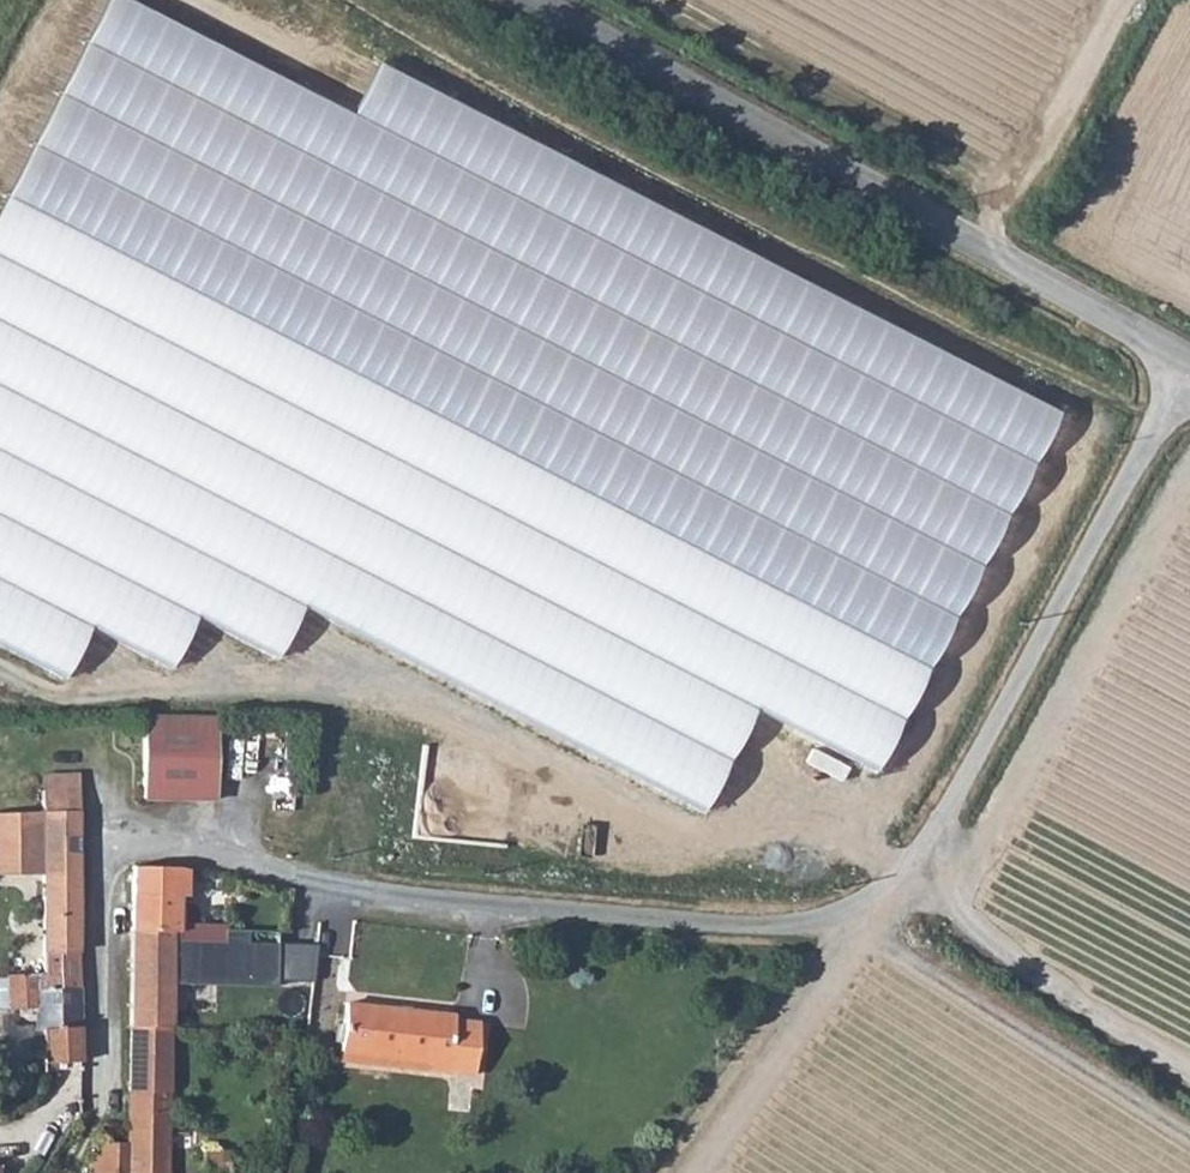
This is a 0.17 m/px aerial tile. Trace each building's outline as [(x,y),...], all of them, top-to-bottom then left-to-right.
[(212,798),(213,714),(139,713),(138,797),(212,798)] [(42,809),(77,808),(78,785),(41,785),(42,809)] [(81,945),(81,909),(77,907),(77,808),(42,809),(0,811),(0,874),(41,872),(41,945),(81,945)] [(174,864),(128,864),(127,930),(166,930),(172,931),(174,864)] [(127,930),(126,980),(166,980),(200,980),(240,981),(240,943),(234,943),(234,927),(215,927),(215,939),(199,939),(172,939),(172,931),(166,930),(127,930)] [(240,943),(240,981),(270,981),(270,943),(240,943)] [(81,1030),(81,945),(41,945),(41,967),(4,970),(4,1003),(34,1004),(34,1028),(39,1028),(41,1069),(59,1068),(60,1057),(80,1058),(81,1030)] [(126,980),(125,1030),(166,1030),(166,980),(126,980)] [(341,1048),(427,1056),(427,1066),(471,1070),(477,1016),(452,1014),(451,1010),(344,1000),(341,1048)] [(125,1030),(123,1147),(97,1147),(97,1158),(98,1172),(167,1172),(166,1030),(125,1030)] [(201,1172),(228,1172),(237,1172),(243,1169),(244,1160),(237,1152),(227,1151),(226,1148),(201,1147),(201,1172)] [(97,1158),(94,1160),(90,1165),(89,1170),(87,1171),(87,1172),(98,1172),(97,1158)]
